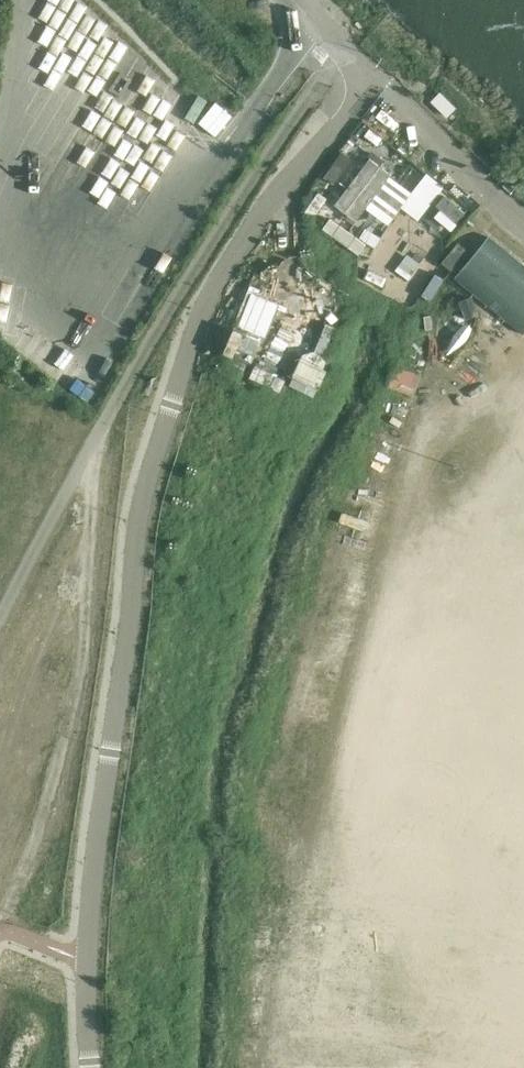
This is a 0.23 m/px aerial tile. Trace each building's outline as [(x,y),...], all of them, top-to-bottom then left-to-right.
[(217,101),(201,122),(217,135),(233,114),(217,101)] [(321,190),(304,212),(363,257),(381,234),(368,224),(363,229),(357,224),(370,209),(389,223),(402,206),(420,219),(446,185),(427,171),(412,190),(396,178),(411,159),(386,139),(336,203),(321,190)] [(432,213),(453,229),(467,210),(447,194),(432,213)] [(486,304),(523,335),(523,334),(523,266),(488,237),(455,278),(486,304)] [(458,273),(473,252),(459,242),(444,262),(458,273)] [(248,288),(224,359),(249,367),(257,342),(281,350),(287,332),(271,327),(280,298),(248,288)] [(477,314),(471,297),(460,301),(466,318),(477,314)] [(301,385),(295,400),(309,405),(341,328),(327,322),(315,353),(306,349),(292,381),(301,385)]
